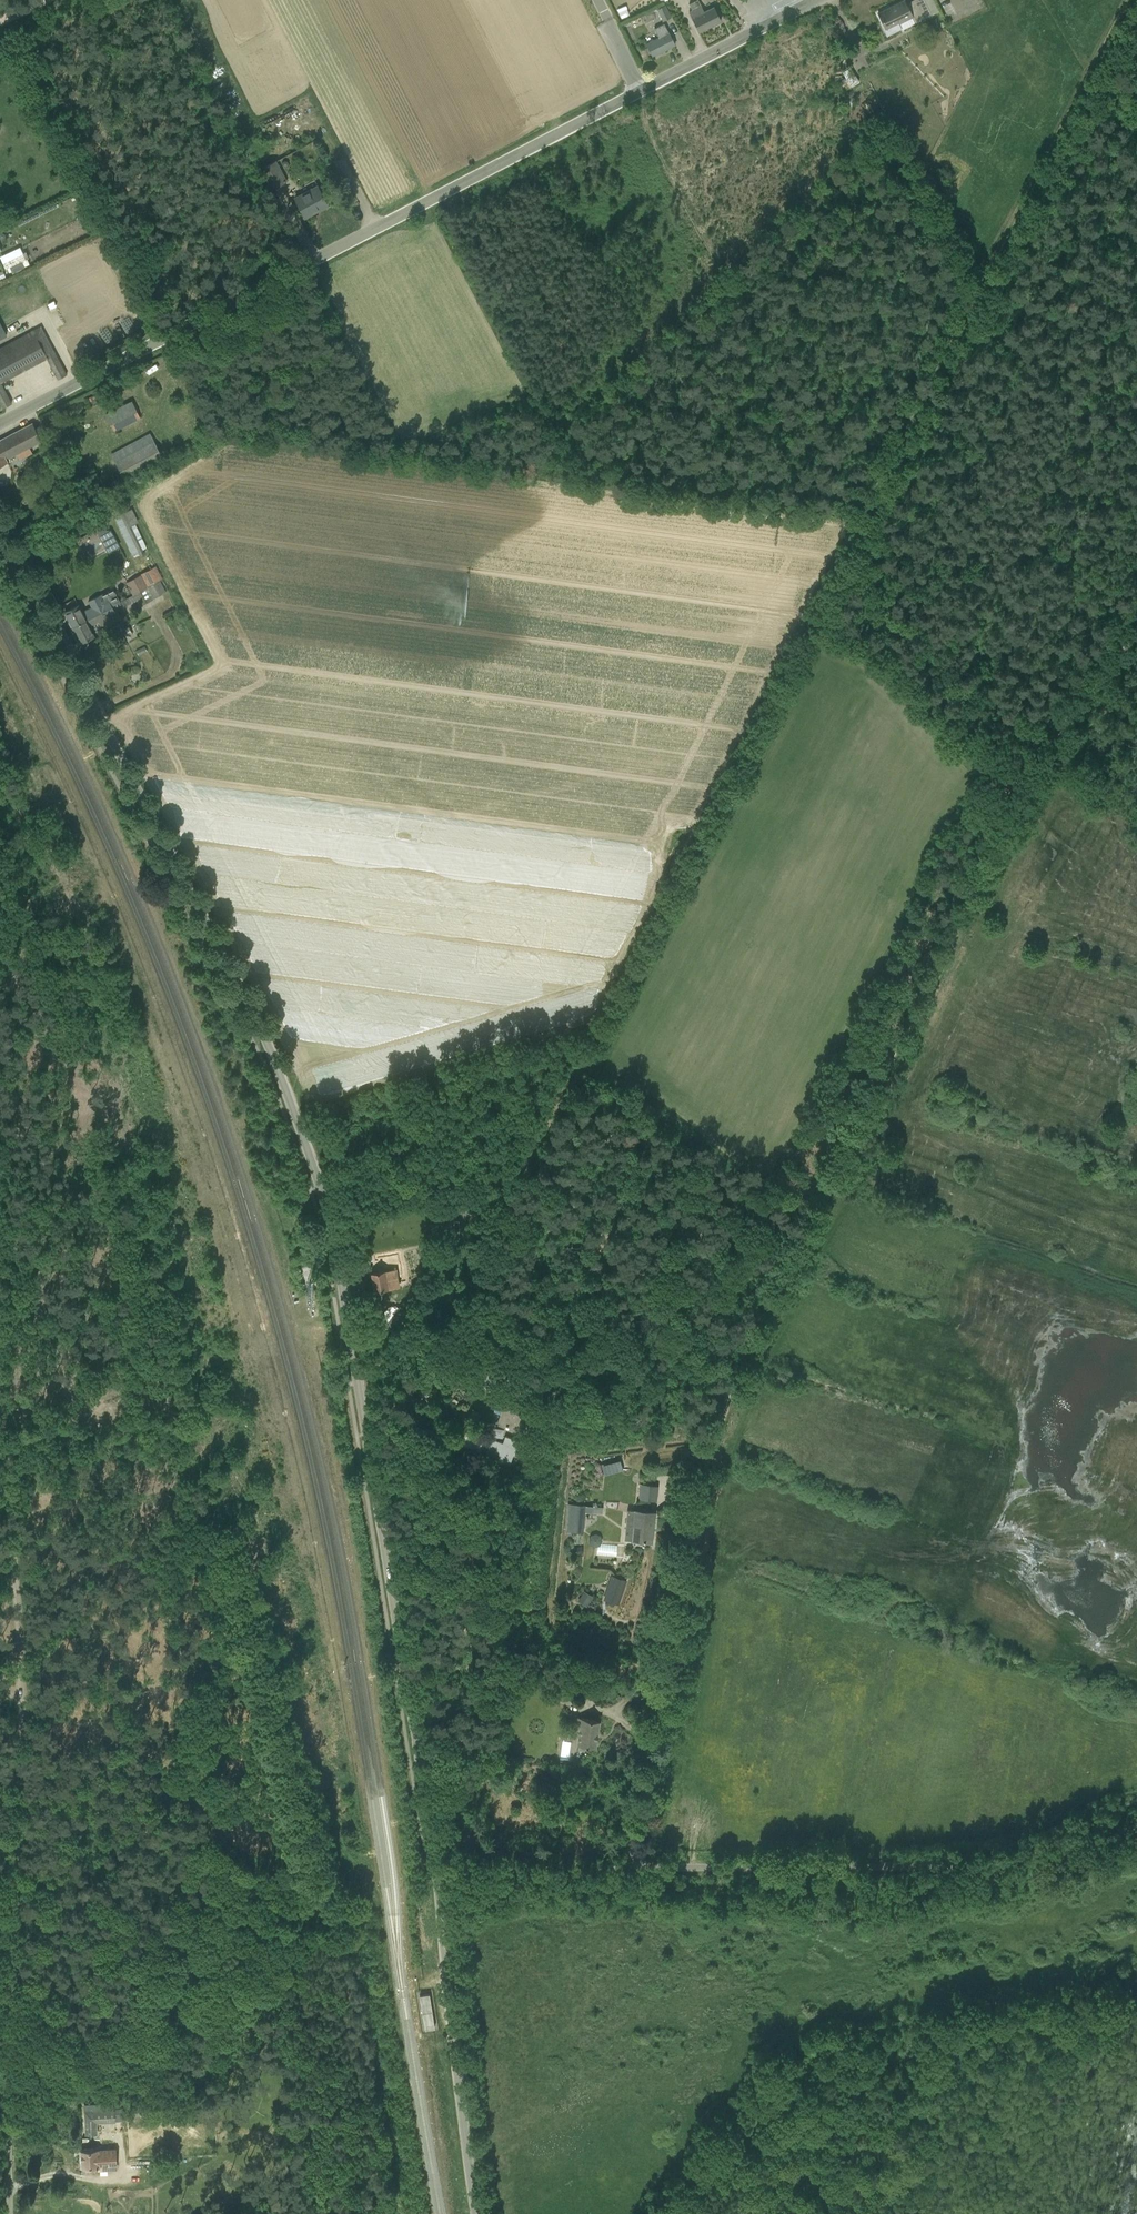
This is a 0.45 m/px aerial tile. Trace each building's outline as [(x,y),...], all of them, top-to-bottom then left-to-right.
[(699,32),(721,21),(714,7),(704,11),(698,0),(697,0),(689,4),(692,10),(689,11),(699,32)] [(932,15),(924,0),(912,0),(906,3),(904,0),(878,13),(887,30),(913,17),(916,23),(932,15)] [(663,21),(671,17),(665,5),(657,9),(663,21)] [(653,56),(675,45),(664,24),(655,28),(658,37),(646,43),(653,56)] [(8,34),(0,38),(0,55),(15,47),(8,34)] [(859,82),(854,73),(846,78),(851,87),(859,82)] [(272,189),(287,181),(276,161),(261,168),(272,189)] [(920,183),(936,191),(941,182),(925,174),(920,183)] [(295,198),(305,216),(327,204),(318,186),(295,198)] [(99,227),(107,223),(97,204),(89,208),(99,227)] [(53,311),(59,308),(57,305),(56,306),(54,301),(49,303),(53,311)] [(12,404),(0,383),(47,358),(53,369),(59,379),(67,375),(61,365),(41,327),(0,348),(0,401),(4,408),(5,407),(12,404)] [(100,348),(121,340),(118,333),(104,338),(103,335),(96,338),(100,348)] [(132,401),(106,414),(114,432),(141,419),(132,401)] [(33,423),(0,440),(0,465),(8,461),(6,459),(42,441),(33,423)] [(150,433),(111,454),(125,480),(164,459),(150,433)] [(50,517),(58,513),(55,507),(48,510),(50,517)] [(133,555),(139,552),(140,555),(144,553),(142,550),(124,512),(115,517),(133,555)] [(96,530),(108,553),(120,546),(111,530),(98,529),(96,530)] [(156,567),(141,575),(127,582),(133,594),(160,580),(162,579),(156,567)] [(166,591),(160,580),(133,594),(140,607),(166,591)] [(82,612),(78,605),(65,612),(72,625),(112,605),(105,592),(89,601),(92,607),(82,612)] [(102,628),(116,622),(113,615),(116,613),(112,605),(72,625),(81,643),(94,636),(89,626),(98,621),(102,628)] [(121,622),(114,625),(117,632),(119,631),(122,638),(128,635),(128,636),(132,635),(129,627),(124,628),(121,622)] [(139,656),(147,651),(145,646),(136,651),(139,656)] [(439,1222),(431,1223),(434,1241),(442,1240),(439,1222)] [(371,1273),(374,1291),(388,1289),(386,1279),(395,1278),(393,1270),(385,1272),(385,1270),(371,1273)] [(490,1373),(482,1365),(475,1373),(483,1380),(490,1373)] [(506,1427),(522,1432),(529,1414),(518,1410),(520,1405),(507,1400),(498,1424),(506,1427)] [(480,1433),(484,1427),(478,1423),(474,1429),(480,1433)] [(488,1447),(512,1456),(518,1441),(505,1436),(503,1443),(492,1438),(488,1447)] [(621,1459),(602,1463),(604,1473),(623,1470),(621,1459)] [(639,1483),(638,1499),(656,1500),(657,1485),(639,1483)] [(593,1506),(590,1506),(590,1505),(568,1503),(566,1530),(583,1531),(585,1512),(590,1512),(602,1513),(603,1506),(597,1506),(597,1503),(593,1502),(593,1506)] [(651,1543),(654,1512),(627,1510),(625,1540),(651,1543)] [(619,1605),(627,1579),(612,1574),(603,1600),(619,1605)] [(587,1606),(593,1596),(584,1590),(578,1601),(587,1606)] [(580,1690),(579,1690),(568,1689),(567,1698),(579,1699),(580,1692),(580,1690)] [(578,1744),(595,1747),(599,1720),(579,1717),(578,1725),(581,1725),(578,1744)] [(435,2028),(430,1994),(420,1995),(425,2030),(435,2028)] [(115,2122),(115,2120),(123,2120),(122,2109),(84,2111),(85,2135),(98,2134),(97,2123),(115,2122)] [(109,2169),(108,2162),(116,2161),(116,2149),(99,2150),(99,2149),(82,2150),(83,2167),(98,2166),(98,2169),(109,2169)]
